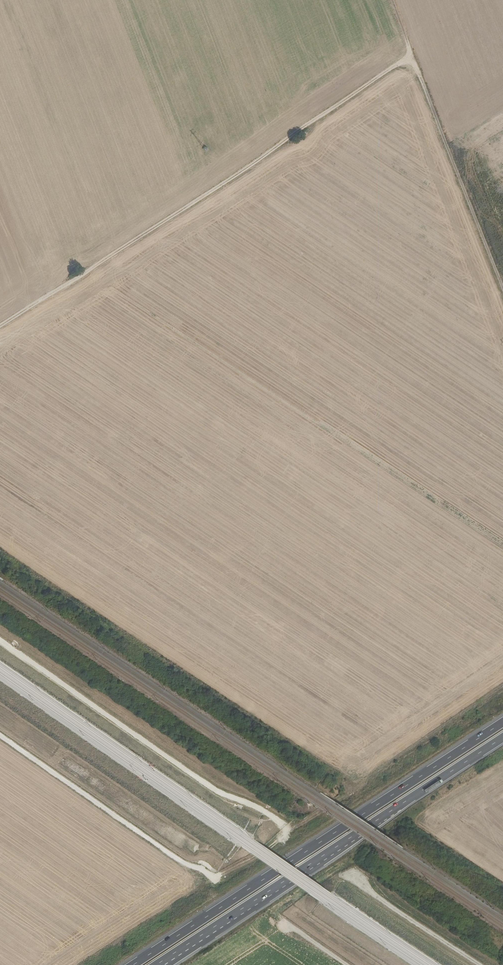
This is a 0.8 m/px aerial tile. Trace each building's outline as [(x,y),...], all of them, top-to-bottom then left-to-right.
[(346,88),(356,82),(353,78),(344,84),(346,88)] [(161,214),(175,205),(172,200),(158,208),(161,214)]
